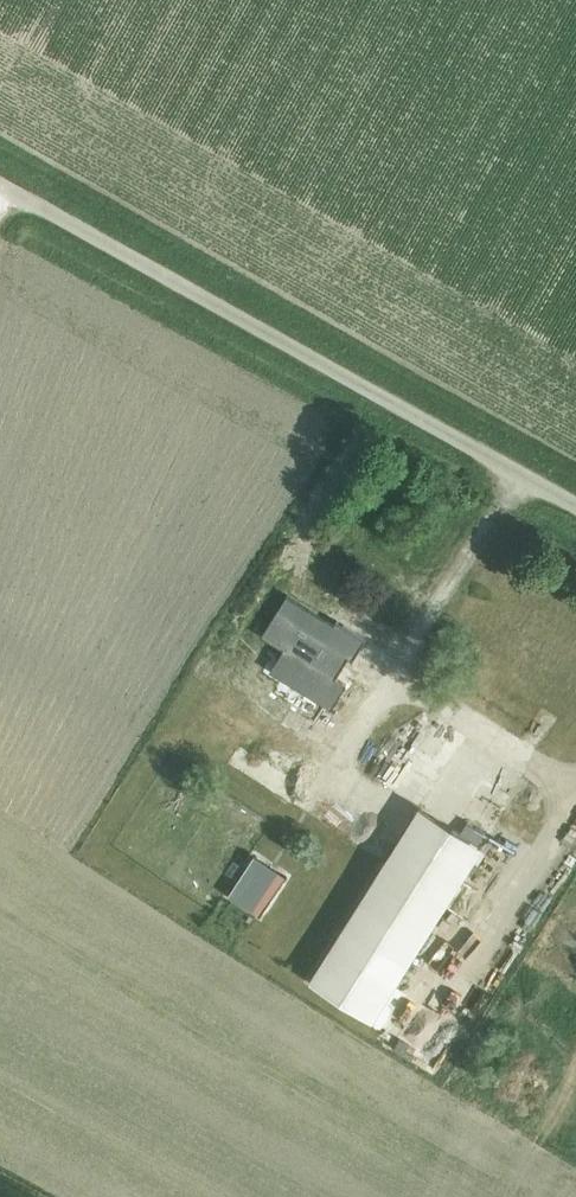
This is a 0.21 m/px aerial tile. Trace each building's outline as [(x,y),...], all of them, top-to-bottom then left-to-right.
[(279,661),(273,671),(331,709),(347,684),(336,677),(346,661),(350,664),(363,643),(334,625),(332,628),(300,607),(296,613),(278,641),(282,644),(273,657),(279,661)] [(235,706),(224,717),(238,729),(249,718),(235,706)] [(414,752),(444,768),(457,743),(428,727),(414,752)] [(484,845),(421,805),(311,979),(374,1019),(484,845)]
